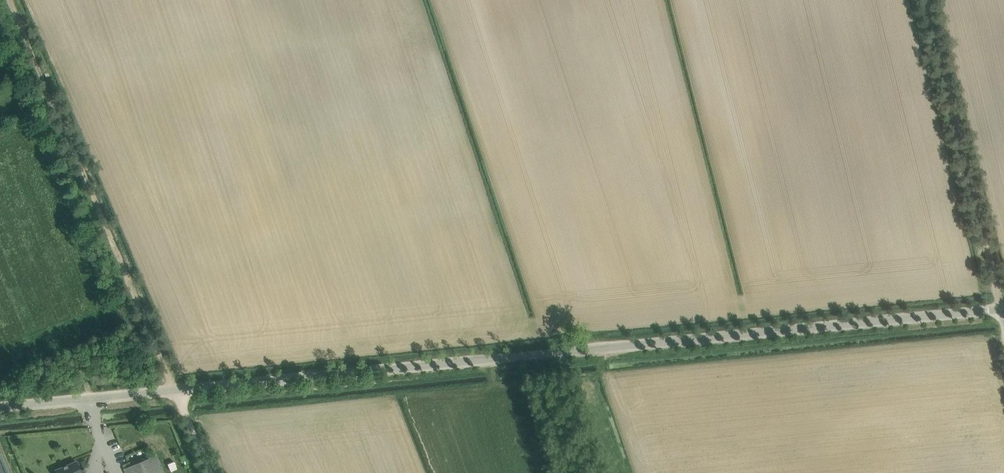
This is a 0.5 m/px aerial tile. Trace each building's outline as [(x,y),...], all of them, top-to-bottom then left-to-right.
[(161,426),(164,434),(170,431),(167,424),(161,426)] [(124,469),(126,472),(163,472),(157,457),(156,455),(124,469)] [(85,469),(80,471),(76,461),(55,470),(56,472),(86,472),(85,469)]
